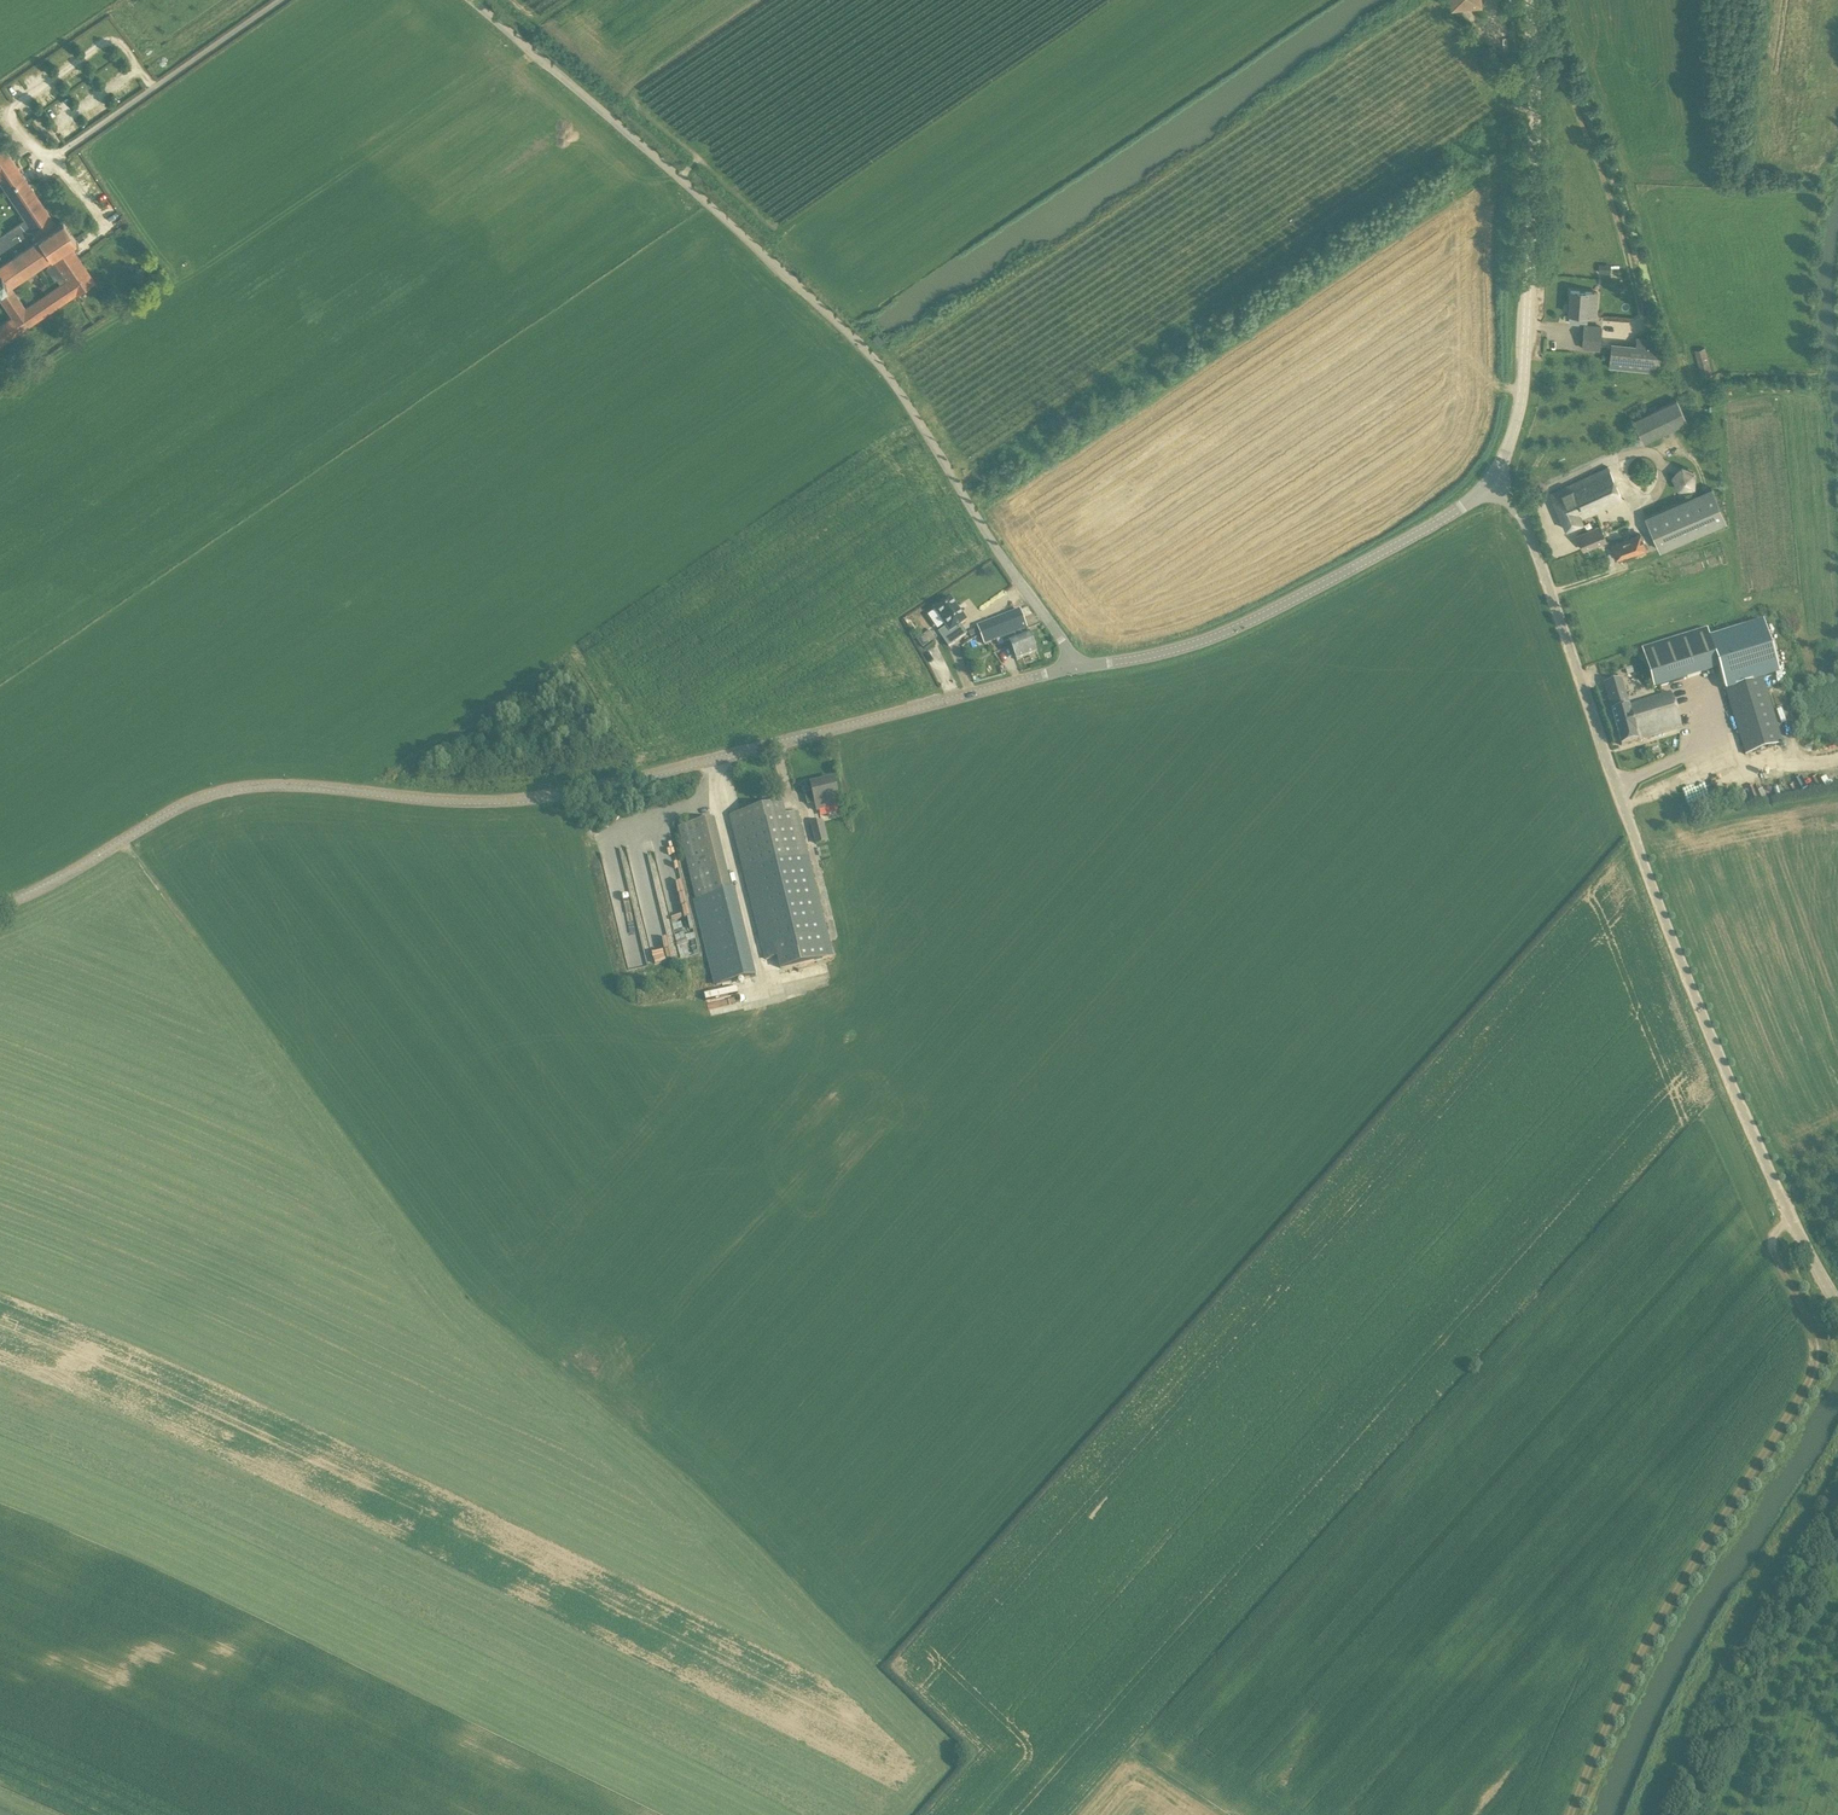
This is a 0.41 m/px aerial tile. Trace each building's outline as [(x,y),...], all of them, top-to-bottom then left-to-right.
[(1467,18),(1476,12),(1468,0),(1453,0),(1467,18)] [(10,316),(0,323),(0,345),(94,281),(70,244),(76,240),(62,220),(56,224),(3,146),(0,149),(0,183),(24,220),(0,236),(0,300),(10,316)] [(1568,314),(1569,314),(1569,323),(1578,323),(1578,322),(1586,322),(1586,314),(1597,315),(1599,292),(1570,290),(1568,314)] [(1599,349),(1601,326),(1584,325),(1582,347),(1599,349)] [(880,346),(885,341),(878,334),(873,339),(880,346)] [(1615,341),(1612,366),(1664,371),(1666,346),(1615,341)] [(1693,350),(1701,378),(1712,375),(1705,347),(1693,350)] [(1676,399),(1632,420),(1643,443),(1687,422),(1676,399)] [(1689,465),(1671,474),(1679,492),(1698,484),(1689,465)] [(1582,519),(1623,501),(1608,467),(1550,494),(1565,530),(1584,523),(1582,519)] [(1657,550),(1712,527),(1726,522),(1712,488),(1643,516),(1657,550)] [(1607,540),(1601,526),(1577,535),(1582,550),(1607,540)] [(1609,543),(1615,560),(1647,549),(1641,533),(1609,543)] [(949,647),(966,634),(960,625),(967,621),(950,597),(933,609),(946,627),(939,633),(949,647)] [(1009,641),(1016,660),(1037,652),(1019,609),(977,626),(985,645),(1002,638),(1005,643),(1009,641)] [(1755,624),(1710,638),(1719,669),(1725,690),(1762,679),(1773,676),(1755,624)] [(1707,629),(1642,649),(1654,688),(1719,669),(1710,638),(1707,629)] [(937,638),(932,630),(917,640),(922,648),(937,638)] [(1762,679),(1725,690),(1745,755),(1782,744),(1762,679)] [(1681,728),(1670,692),(1629,704),(1622,680),(1604,684),(1615,724),(1621,746),(1638,740),(1681,728)] [(841,806),(834,779),(812,784),(813,791),(806,793),(809,805),(816,803),(818,812),(841,806)] [(823,920),(797,814),(786,816),(783,804),(731,817),(745,873),(766,960),(778,957),(781,970),(832,957),(823,920)] [(711,820),(678,828),(695,899),(729,891),(731,891),(714,819),(711,820)] [(828,842),(827,837),(823,821),(810,824),(815,845),(828,842)] [(669,855),(658,857),(669,912),(679,910),(680,911),(688,909),(682,877),(674,879),(669,855)] [(729,891),(695,899),(716,983),(749,975),(755,974),(735,890),(731,891),(729,891)] [(619,923),(629,968),(645,964),(642,949),(638,950),(631,920),(619,923)]
